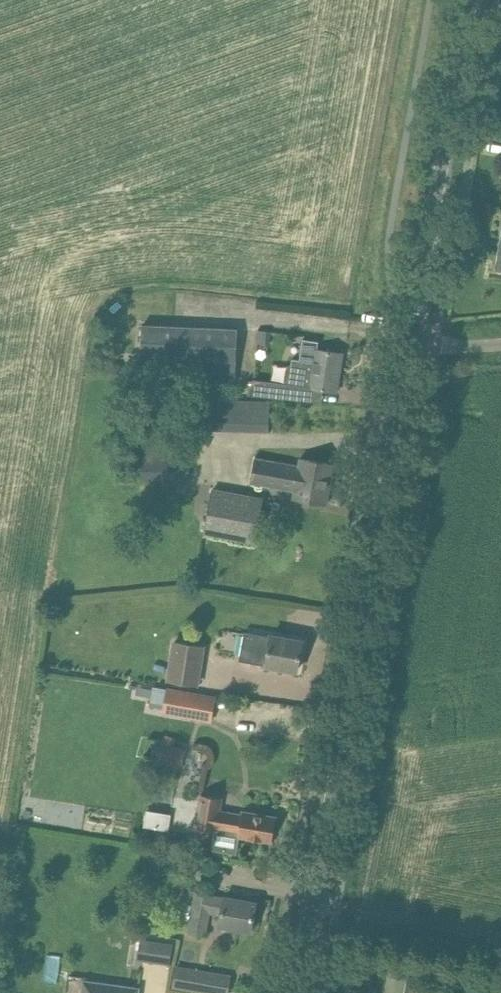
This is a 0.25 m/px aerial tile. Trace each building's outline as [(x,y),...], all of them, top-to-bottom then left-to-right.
[(140,374),(236,378),(238,330),(142,326),(140,374)] [(258,330),(257,342),(269,343),(270,331),(258,330)] [(249,381),(248,395),(270,397),(310,401),(311,388),(323,390),(336,392),(342,353),(317,349),(318,342),(303,339),(300,360),(293,359),(291,369),(289,385),(271,382),(254,381),(253,381),(249,381)] [(110,363),(110,372),(120,372),(120,363),(110,363)] [(190,399),(189,428),(251,431),(252,401),(210,399),(190,399)] [(141,468),(140,480),(188,481),(188,470),(189,440),(142,439),(141,468)] [(300,459),(299,466),(255,457),(250,482),(294,491),(293,498),(326,504),(334,465),(300,459)] [(262,500),(211,490),(204,532),(254,541),(256,542),(256,540),(259,523),(260,521),(259,521),(263,501),(264,499),(262,499),(262,500)] [(302,641),(244,631),(239,660),(297,670),(302,641)] [(199,687),(206,646),(173,640),(166,681),(199,687)] [(153,687),(150,706),(163,708),(162,713),(210,721),(214,698),(167,689),(153,687)] [(186,750),(162,742),(155,760),(180,769),(186,750)] [(241,815),(220,811),(223,798),(200,795),(194,828),(215,831),(212,848),(236,853),(238,836),(272,842),(276,817),(242,811),(241,815)] [(251,931),(256,903),(224,897),(224,898),(212,896),(212,895),(195,891),(188,931),(205,934),(209,912),(221,915),(219,925),(251,931)] [(140,940),(137,960),(153,962),(156,942),(140,940)] [(171,988),(199,992),(203,992),(207,971),(175,966),(171,988)] [(82,992),(138,992),(139,989),(84,981),(82,992)]
